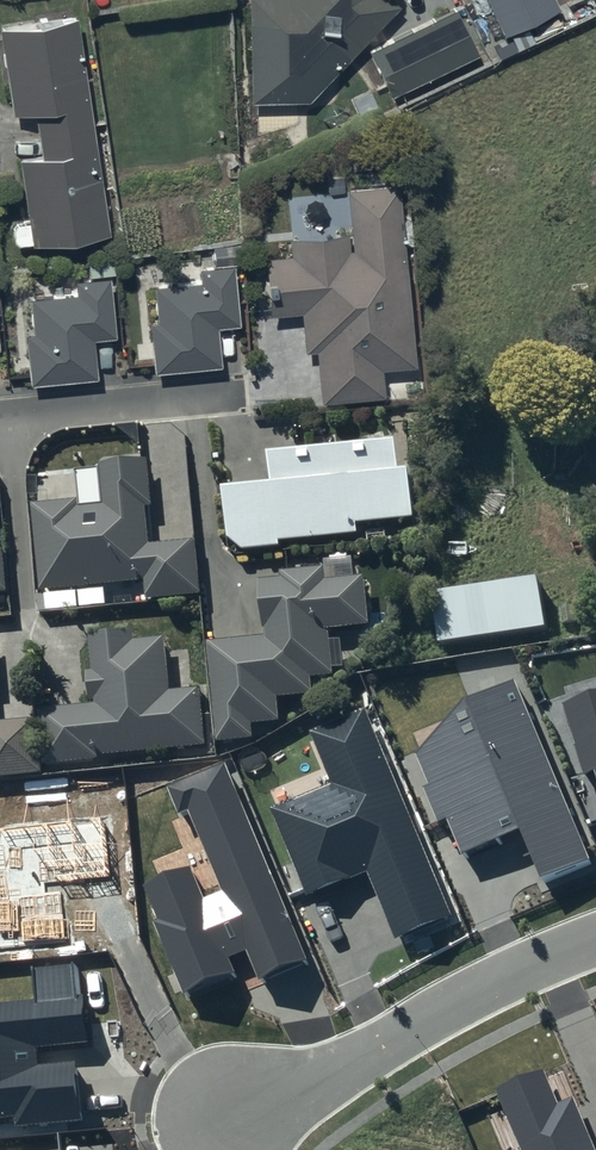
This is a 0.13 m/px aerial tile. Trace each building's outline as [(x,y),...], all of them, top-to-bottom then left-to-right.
[(250,106),(307,104),(396,7),(388,0),(246,0),(250,106)] [(508,37),(561,10),(557,0),(489,0),(508,37)] [(367,53),(390,99),(477,56),(455,10),(367,53)] [(76,16),(0,26),(0,82),(6,124),(30,121),(35,158),(17,160),(26,225),(15,226),(18,246),(31,244),(32,247),(106,237),(76,16)] [(414,370),(394,187),(344,192),(348,235),(287,242),(289,259),(262,262),(268,317),(297,314),(302,357),(314,356),(320,405),(382,399),(379,374),(414,370)] [(148,317),(151,365),(219,361),(216,321),(238,319),(234,259),(242,258),(241,238),(212,240),(214,260),(198,261),(199,276),(153,279),(156,317),(148,317)] [(113,335),(108,276),(74,278),(75,293),(28,297),(31,331),(24,332),(28,382),(96,377),(93,337),(113,335)] [(230,546),(242,557),(282,553),(281,550),(360,543),(359,532),(417,527),(412,480),(400,481),(397,452),(270,463),(273,493),(225,498),(230,546)] [(42,598),(47,598),(48,616),(80,614),(79,596),(146,590),(147,607),(202,602),(198,547),(150,551),(147,514),(153,513),(150,468),(102,471),(105,512),(81,514),(81,508),(35,511),(42,598)] [(365,584),(356,585),(355,566),(351,566),(350,554),(333,555),(334,568),(328,568),(328,578),(284,582),(285,588),(261,589),(264,636),(267,636),(267,644),(210,649),(218,748),(256,746),(255,733),(280,731),(278,704),(315,701),(313,682),(333,681),(330,636),(369,633),(365,584)] [(9,600),(6,557),(0,558),(0,556),(0,601),(9,600)] [(538,574),(431,590),(439,646),(547,629),(538,574)] [(39,716),(44,772),(100,767),(99,763),(208,754),(203,695),(171,698),(166,645),(136,648),(135,639),(90,643),(93,678),(89,679),(92,708),(97,707),(97,711),(39,716)] [(513,678),(464,696),(415,755),(458,858),(521,830),(544,882),(593,860),(513,678)] [(563,702),(584,775),(595,770),(595,691),(563,702)] [(330,784),(272,808),(308,897),(367,872),(396,939),(450,915),(363,705),(309,730),(330,784)] [(42,781),(37,726),(0,729),(0,784),(42,781)] [(224,762),(166,787),(178,817),(190,813),(222,889),(203,899),(189,864),(141,888),(187,997),(237,975),(229,956),(246,948),(260,983),(309,963),(224,762)] [(0,835),(0,949),(71,940),(62,882),(110,876),(105,823),(0,835)] [(0,1001),(0,1120),(13,1118),(14,1125),(81,1118),(76,1061),(37,1066),(35,1047),(88,1041),(78,964),(31,970),(34,998),(0,1001)] [(497,1091),(521,1149),(595,1149),(572,1096),(556,1102),(545,1071),(497,1091)]
